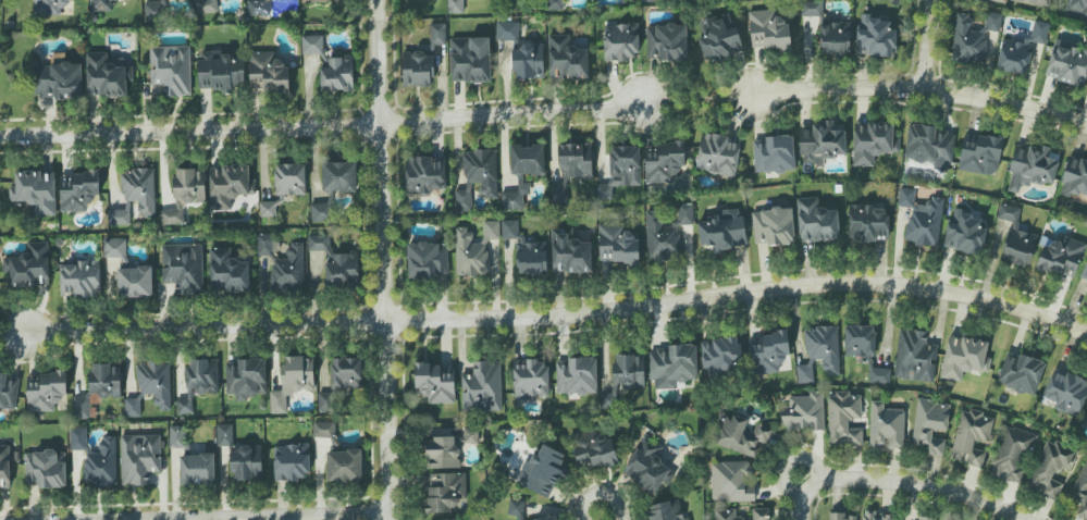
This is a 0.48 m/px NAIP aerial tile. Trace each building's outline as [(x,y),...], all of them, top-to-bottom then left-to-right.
[(90,12),(112,12),(112,0),(90,0),(90,12)] [(145,21),(167,20),(166,0),(155,0),(155,2),(144,3),(145,21)] [(198,13),(217,12),(217,0),(198,0),(198,13)] [(447,14),(464,13),(463,0),(447,0),(447,14)] [(546,11),(563,10),(563,0),(545,0),(546,11)] [(1064,10),(1086,16),(1086,0),(1067,0),(1064,10)] [(822,16),(822,2),(801,2),(801,16),(822,16)] [(791,49),(790,19),(770,20),(769,10),(749,11),(750,50),(791,49)] [(742,53),(731,12),(699,21),(704,38),(699,39),(705,64),(742,53)] [(999,32),(1002,14),(986,12),(984,30),(999,32)] [(984,64),(985,32),(971,32),(972,13),(955,13),(953,63),(984,64)] [(857,55),(895,56),(896,31),(888,30),(889,20),(869,20),(869,14),(858,14),(857,55)] [(996,70),(1027,76),(1033,43),(1046,45),(1050,23),(1033,20),(1030,41),(1002,37),(996,70)] [(543,79),(544,44),(518,44),(518,22),(497,22),(497,41),(513,41),(513,79),(543,79)] [(851,23),(820,22),(819,54),(850,55),(851,23)] [(445,24),(430,24),(430,45),(446,44),(445,24)] [(639,60),(639,24),(603,25),(604,60),(639,60)] [(660,62),(688,61),(687,25),(646,26),(647,56),(660,56),(660,62)] [(588,47),(569,48),(568,35),(548,35),(549,79),(589,78),(588,47)] [(302,54),(323,53),(323,36),(301,36),(302,54)] [(451,83),(491,82),(489,38),(450,39),(451,83)] [(1086,74),(1086,50),(1054,41),(1044,77),(1083,87),(1086,74)] [(150,85),(163,84),(163,96),(191,96),(190,46),(149,47),(150,85)] [(289,91),(289,63),(276,64),(276,51),(249,52),(250,82),(263,82),(263,92),(289,91)] [(87,97),(127,96),(127,82),(133,82),(132,67),(124,67),(124,61),(107,62),(107,52),(85,53),(87,97)] [(197,60),(198,91),(234,90),(234,86),(244,86),(244,59),(232,59),(232,52),(201,53),(201,60),(197,60)] [(403,86),(435,86),(434,53),(402,54),(403,86)] [(353,91),(352,55),(329,56),(329,68),(320,68),(321,92),(353,91)] [(36,65),(37,97),(54,97),(54,99),(83,99),(82,63),(36,65)] [(899,154),(900,138),(893,138),(894,124),(854,123),(853,166),(874,167),(874,153),(899,154)] [(845,155),(845,124),(800,125),(800,163),(835,163),(835,155),(845,155)] [(909,125),(904,160),(933,163),(932,169),(950,171),(955,131),(909,125)] [(696,171),(735,177),(741,139),(701,134),(696,171)] [(796,170),(793,135),(752,139),(755,174),(796,170)] [(976,143),(962,141),(958,171),(997,176),(1002,138),(977,135),(976,143)] [(1005,191),(1018,194),(1020,184),(1029,187),(1030,181),(1052,186),(1061,153),(1017,142),(1005,191)] [(591,143),(558,145),(559,168),(568,168),(569,178),(593,177),(591,143)] [(673,184),(672,174),(679,174),(679,166),(685,166),(684,144),(645,144),(645,184),(673,184)] [(510,146),(511,175),(545,174),(544,145),(510,146)] [(640,146),(610,146),(610,184),(596,185),(596,199),(612,199),(612,187),(641,186),(640,146)] [(497,151),(464,150),(463,188),(456,187),(455,212),(471,212),(471,183),(480,184),(479,197),(496,197),(497,151)] [(1071,155),(1058,190),(1086,200),(1086,160),(1071,155)] [(445,157),(406,157),(405,194),(431,194),(431,189),(445,189),(445,157)] [(322,162),(323,192),(357,191),(357,161),(322,162)] [(284,195),(306,195),(305,164),(275,165),(276,203),(284,203),(284,195)] [(209,167),(210,211),(231,210),(231,197),(255,196),(255,180),(249,180),(249,166),(209,167)] [(154,169),(122,170),(123,201),(140,201),(141,218),(156,218),(154,169)] [(175,210),(162,210),(162,225),(184,225),(183,202),(205,201),(204,169),(174,170),(175,210)] [(56,215),(55,171),(15,172),(15,187),(9,187),(9,205),(35,205),(35,216),(56,215)] [(61,212),(86,212),(85,204),(93,204),(93,195),(100,195),(100,173),(60,173),(61,212)] [(530,195),(530,184),(518,184),(518,192),(504,192),(504,210),(523,211),(523,195),(530,195)] [(551,185),(551,205),(567,205),(567,185),(551,185)] [(943,198),(929,196),(928,205),(914,204),(915,190),(899,188),(898,207),(909,208),(905,243),(938,246),(943,198)] [(797,198),(799,242),(839,240),(838,209),(817,210),(817,197),(797,198)] [(259,202),(260,217),(276,217),(276,201),(259,202)] [(311,222),(330,222),(330,203),(310,204),(311,222)] [(693,204),(677,204),(677,226),(694,225),(693,204)] [(1021,208),(1000,204),(996,220),(1017,225),(1021,208)] [(849,242),(888,241),(888,209),(873,209),(873,205),(849,205),(849,242)] [(794,243),(792,208),(752,210),(754,245),(794,243)] [(129,225),(129,210),(113,210),(112,225),(129,225)] [(698,223),(700,247),(713,245),(714,252),(747,248),(744,216),(739,217),(738,210),(710,213),(711,222),(698,223)] [(944,249),(982,255),(986,229),(978,228),(981,215),(950,210),(944,249)] [(670,261),(670,254),(679,254),(679,228),(661,228),(661,211),(646,211),(647,261),(670,261)] [(455,276),(489,276),(489,240),(499,240),(499,221),(483,221),(483,243),(473,243),(473,229),(455,229),(455,276)] [(637,263),(637,233),(619,233),(619,226),(600,226),(599,262),(637,263)] [(592,272),(591,242),(574,242),(574,229),(551,229),(552,273),(592,272)] [(1003,261),(1031,265),(1036,233),(1007,229),(1003,261)] [(257,256),(272,255),(272,234),(257,234),(257,256)] [(359,286),(358,252),(330,253),(330,235),(307,235),(307,256),(325,256),(326,287),(359,286)] [(1034,267),(1074,280),(1085,243),(1062,236),(1060,243),(1043,238),(1034,267)] [(126,258),(126,239),(103,238),(103,258),(126,258)] [(49,285),(48,242),(29,243),(30,256),(3,256),(3,286),(49,285)] [(304,290),(303,242),(287,242),(288,259),(271,259),(272,290),(304,290)] [(407,243),(407,280),(448,279),(447,243),(407,243)] [(161,245),(162,283),(175,283),(175,295),(203,294),(202,245),(161,245)] [(209,249),(210,292),(249,291),(248,258),(230,259),(230,248),(209,249)] [(101,297),(100,260),(78,261),(78,265),(60,266),(61,298),(101,297)] [(1086,284),(1086,261),(1078,281),(1086,284)] [(118,298),(153,297),(152,267),(117,268),(118,298)] [(868,383),(890,384),(890,368),(874,368),(875,326),(845,326),(844,357),(869,357),(868,383)] [(838,327),(805,328),(806,365),(797,365),(798,383),(813,383),(813,360),(823,360),(823,375),(839,374),(838,327)] [(933,383),(938,346),(926,344),(927,332),(900,328),(893,378),(933,383)] [(752,375),(782,372),(781,356),(790,355),(788,332),(749,336),(752,375)] [(988,342),(948,335),(940,378),(961,382),(963,369),(988,373),(991,359),(985,358),(988,342)] [(741,363),(739,337),(701,340),(704,379),(737,376),(736,363),(741,363)] [(650,348),(651,389),(677,389),(676,382),(697,381),(696,346),(650,348)] [(996,384),(1035,396),(1045,363),(1007,351),(996,384)] [(644,389),(644,355),(613,356),(614,389),(644,389)] [(270,414),(287,413),(286,392),(314,392),(313,357),(285,358),(285,366),(282,366),(282,391),(270,391),(270,414)] [(362,388),(362,358),(331,358),(332,388),(362,388)] [(557,394),(597,393),(596,358),(555,359),(557,394)] [(192,414),(192,393),(219,392),(218,359),(186,360),(187,399),(177,400),(177,414),(192,414)] [(225,364),(227,395),(236,395),(236,401),(247,401),(247,396),(267,395),(266,359),(237,360),(237,363),(225,364)] [(513,361),(514,406),(528,406),(528,397),(548,396),(548,360),(513,361)] [(500,361),(472,362),(473,374),(461,375),(462,411),(502,410),(500,361)] [(169,362),(137,363),(138,394),(154,394),(154,410),(171,409),(169,362)] [(455,403),(454,364),(416,365),(416,395),(427,395),(428,404),(455,403)] [(89,396),(120,397),(121,365),(90,365),(89,396)] [(1056,403),(1054,408),(1076,418),(1086,394),(1086,382),(1055,367),(1041,396),(1056,403)] [(15,411),(19,380),(7,378),(8,374),(0,372),(0,409),(15,411)] [(27,411),(54,412),(55,403),(65,403),(66,373),(40,372),(40,383),(27,383),(27,411)] [(824,430),(823,392),(808,392),(808,397),(788,397),(789,408),(781,408),(781,430),(824,430)] [(335,412),(334,393),(318,393),(319,412),(335,412)] [(828,445),(862,445),(862,428),(849,428),(848,419),(861,419),(861,395),(850,395),(850,393),(828,393),(828,445)] [(89,419),(90,397),(74,397),(73,418),(89,419)] [(125,399),(125,417),(140,417),(141,399),(125,399)] [(947,431),(950,403),(916,399),(911,451),(943,455),(945,440),(932,438),(933,429),(947,431)] [(904,449),(904,409),(884,409),(884,401),(871,401),(870,444),(886,445),(886,448),(904,449)] [(961,409),(950,461),(981,467),(985,450),(974,448),(976,438),(989,441),(994,418),(983,416),(984,413),(961,409)] [(755,457),(759,444),(767,446),(772,429),(756,424),(752,437),(743,434),(747,419),(722,412),(712,445),(755,457)] [(313,437),(335,438),(335,423),(313,422),(313,437)] [(233,446),(233,424),(217,424),(217,446),(233,446)] [(169,448),(186,447),(185,426),(169,427),(169,448)] [(1036,435),(1005,426),(991,476),(1021,485),(1027,465),(1036,435)] [(87,450),(86,428),(69,428),(70,450),(87,450)] [(461,468),(461,444),(478,444),(478,428),(463,428),(463,438),(426,438),(426,468),(461,468)] [(611,435),(595,439),(592,429),(570,435),(579,468),(591,465),(592,470),(619,463),(611,435)] [(120,435),(121,486),(150,485),(149,473),(161,473),(160,434),(120,435)] [(116,436),(101,436),(101,454),(83,454),(84,485),(117,484),(116,436)] [(656,494),(661,483),(668,486),(676,470),(655,460),(662,446),(642,436),(621,478),(656,494)] [(1027,488),(1056,498),(1062,483),(1051,480),(1055,468),(1070,473),(1077,451),(1045,439),(1027,488)] [(516,483),(550,500),(566,466),(561,464),(566,455),(543,444),(537,456),(530,453),(516,483)] [(262,480),(261,445),(239,446),(239,452),(231,452),(231,481),(262,480)] [(273,445),(274,481),(309,480),(309,445),(273,445)] [(10,490),(10,446),(0,446),(0,490),(10,490)] [(327,481),(362,481),(361,450),(327,451),(327,481)] [(25,452),(25,487),(66,486),(66,452),(25,452)] [(179,455),(180,485),(215,484),(214,454),(179,455)] [(1086,519),(1086,501),(1086,460),(1068,498),(1081,505),(1076,515),(1086,519)] [(755,501),(755,487),(743,487),(743,475),(751,475),(750,462),(711,462),(712,501),(755,501)] [(428,512),(459,511),(459,500),(466,499),(466,473),(427,474),(428,512)] [(687,517),(684,518),(679,498),(647,506),(650,519),(688,519),(687,517)] [(509,500),(508,515),(519,515),(519,519),(523,519),(524,500),(509,500)] [(769,508),(751,508),(752,518),(736,519),(735,509),(715,509),(716,519),(769,519),(769,508)]
